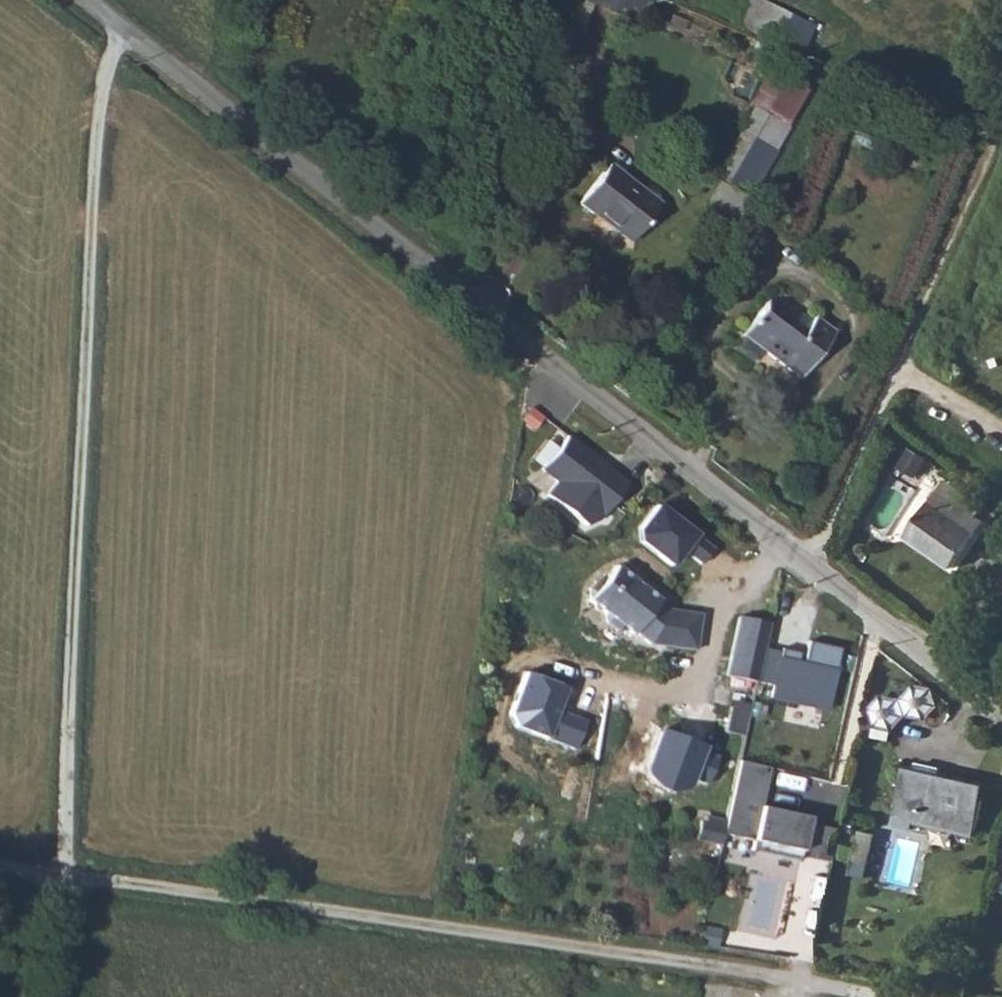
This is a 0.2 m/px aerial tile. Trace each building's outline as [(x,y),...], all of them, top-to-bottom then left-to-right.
[(638,18),(644,0),(586,0),(638,18)] [(748,0),(739,0),(729,25),(773,42),(779,29),(803,38),(809,24),(748,0)] [(803,38),(779,29),(773,42),(765,62),(781,69),(787,55),(795,58),(803,38)] [(759,146),(744,141),(728,182),(743,187),(759,146)] [(630,236),(655,204),(604,164),(573,203),(589,215),(594,208),(630,236)] [(624,243),(630,236),(594,208),(589,215),(624,243)] [(737,333),(795,375),(828,329),(808,315),(800,326),(762,299),(737,333)] [(595,523),(622,485),(554,431),(526,464),(546,481),(535,494),(582,530),(595,523)] [(902,466),(919,474),(928,455),(911,447),(902,466)] [(946,566),(979,519),(972,514),(978,506),(950,486),(944,494),(934,487),(900,535),(946,566)] [(650,600),(609,567),(598,579),(589,580),(580,589),(581,601),(598,615),(599,623),(608,631),(619,629),(641,644),(647,637),(658,646),(689,650),(693,614),(657,609),(650,600)] [(725,679),(755,686),(762,651),(767,628),(737,622),(725,679)] [(762,651),(755,686),(765,688),(763,700),(823,711),(835,651),(800,644),(799,656),(762,651)] [(721,725),(740,729),(745,705),(726,702),(721,725)] [(886,808),(966,825),(977,773),(897,756),(886,808)] [(735,763),(718,836),(746,846),(825,864),(831,833),(800,826),(801,822),(755,811),(763,769),(735,763)] [(694,832),(718,836),(722,817),(698,812),(694,832)] [(874,874),(879,831),(860,829),(856,872),(874,874)]
